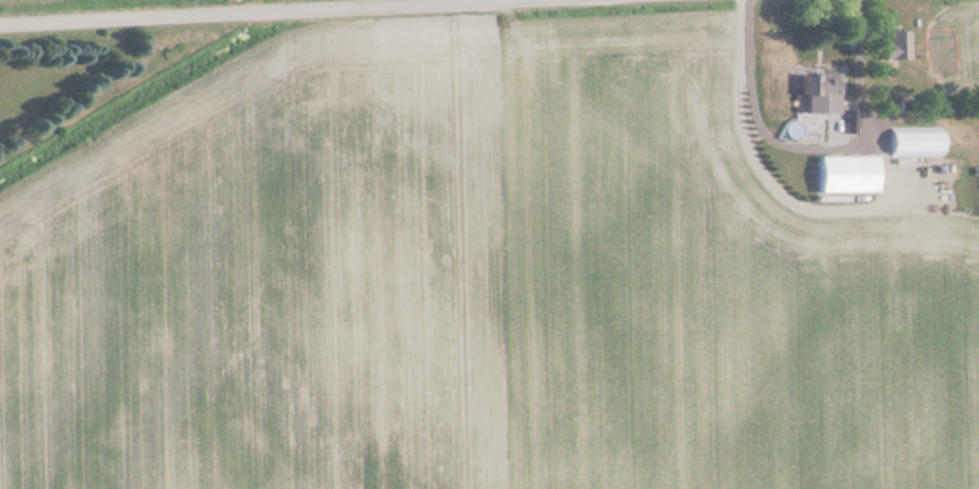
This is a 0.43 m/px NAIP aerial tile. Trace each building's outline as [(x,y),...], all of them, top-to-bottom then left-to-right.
[(907,61),(907,32),(882,32),(882,61),(907,61)] [(802,114),(836,114),(836,74),(802,74),(802,114)] [(940,128),(888,128),(888,156),(940,156),(940,128)] [(816,158),(816,195),(876,194),(875,157),(816,158)]
